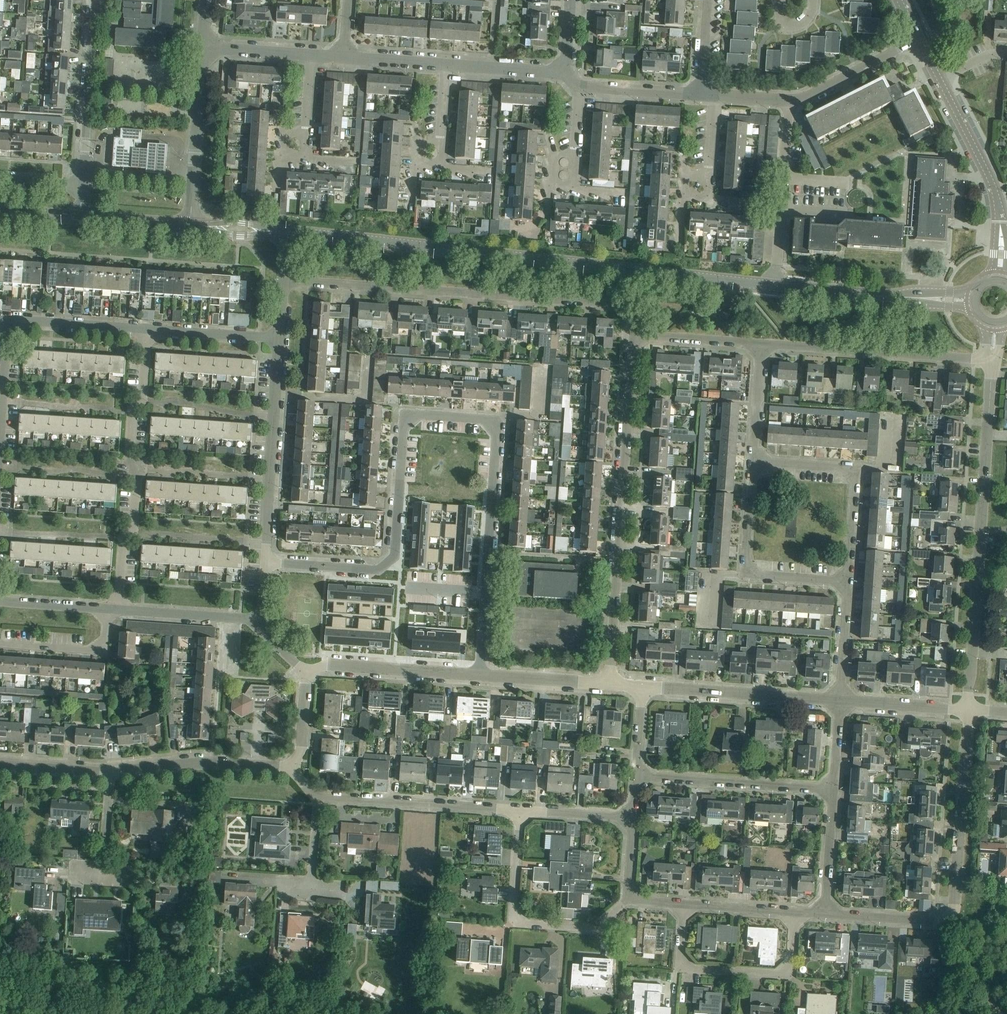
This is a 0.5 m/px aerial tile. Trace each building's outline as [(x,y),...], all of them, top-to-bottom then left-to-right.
[(12,4),(19,5),(18,13),(24,14),(25,0),(13,0),(12,4)] [(49,12),(72,14),(73,1),(64,0),(51,0),(50,12),(49,12)] [(166,33),(165,33),(162,32),(162,27),(173,28),(175,0),(125,0),(123,18),(124,18),(124,30),(117,29),(116,30),(115,46),(165,49),(166,34),(166,33)] [(236,4),(238,5),(237,19),(273,21),(274,8),(260,7),(261,0),(236,0),(236,4)] [(528,9),(550,11),(550,5),(548,5),(549,0),(533,0),(533,4),(528,3),(528,9)] [(735,12),(756,13),(757,7),(754,7),(754,1),(757,1),(757,0),(736,0),(735,6),(738,6),(737,12),(735,11),(735,12)] [(483,2),(470,1),(470,7),(470,11),(482,12),(482,7),(483,7),(483,2)] [(684,14),(685,2),(667,1),(666,13),(684,14)] [(872,5),(850,4),(850,5),(853,5),(852,11),(850,11),(849,18),(858,18),(879,20),(879,19),(871,19),(871,18),(869,18),(869,13),(871,13),(872,5)] [(290,23),(291,7),(278,6),(276,22),(290,23)] [(302,24),(303,8),(291,7),(290,23),(302,24)] [(314,25),(315,9),(303,8),(302,24),(314,25)] [(315,9),(314,25),(327,26),(328,10),(315,9)] [(550,17),(550,11),(528,9),(528,15),(532,16),(531,28),(547,29),(548,17),(550,17)] [(71,26),(72,14),(49,12),(48,24),(71,26)] [(625,13),(617,13),(607,12),(607,13),(608,13),(607,20),(598,19),(597,35),(607,36),(614,36),(615,28),(625,28),(625,13)] [(759,14),(756,13),(735,12),(735,13),(737,13),(737,20),(739,21),(739,26),(736,26),(734,26),(734,27),(755,28),(757,28),(758,21),(755,21),(756,15),(758,15),(759,14)] [(683,27),(684,14),(666,13),(665,25),(683,27)] [(28,14),(27,18),(27,23),(35,24),(35,15),(28,14)] [(1005,15),(1004,23),(995,23),(994,41),(1006,42),(1006,16),(1005,15)] [(20,29),(26,30),(26,28),(27,28),(27,23),(27,18),(19,18),(19,20),(16,20),(16,28),(20,29)] [(364,34),(377,35),(378,19),(366,18),(364,34)] [(879,28),(879,20),(858,18),(858,20),(860,20),(860,26),(858,26),(857,33),(878,34),(878,33),(876,33),(877,28),(879,28)] [(390,20),(378,19),(377,35),(389,36),(390,20)] [(389,36),(402,37),(403,21),(390,20),(389,36)] [(414,38),(415,22),(403,21),(402,37),(414,38)] [(428,23),(415,22),(414,38),(427,39),(428,23)] [(430,39),(442,40),(443,24),(431,23),(430,39)] [(55,37),(70,38),(71,26),(48,24),(47,30),(56,30),(55,37)] [(455,41),(456,25),(443,24),(442,40),(455,41)] [(468,26),(456,25),(455,41),(467,42),(468,26)] [(468,26),(467,42),(480,43),(481,27),(468,26)] [(731,41),(752,42),(754,42),(755,35),(752,35),(752,29),(755,29),(755,28),(734,27),(733,34),(736,34),(735,40),(733,40),(731,40),(731,41)] [(546,41),(547,29),(531,28),(531,40),(526,40),(525,46),(547,47),(548,41),(546,41)] [(682,38),(683,30),(670,29),(670,37),(682,38)] [(826,32),(825,38),(824,59),(825,53),(826,51),(831,51),(830,54),(839,54),(841,33),(839,33),(838,35),(833,35),(833,32),(826,32)] [(70,38),(55,37),(49,36),(48,52),(55,52),(55,50),(69,51),(70,38)] [(824,59),(825,38),(824,37),(824,40),(818,40),(818,37),(811,37),(810,42),(809,63),(810,63),(810,58),(811,58),(811,56),(816,56),(816,58),(824,59)] [(727,55),(748,56),(751,56),(751,49),(749,49),(749,43),(752,44),(752,42),(731,41),(730,48),(732,48),(732,54),(730,54),(727,54),(727,55)] [(796,41),(796,47),(794,68),(795,68),(795,62),(796,62),(796,60),(801,61),(801,63),(809,63),(810,42),(809,42),(809,44),(803,44),(803,42),(796,41)] [(20,42),(19,52),(9,52),(9,59),(21,59),(22,43),(20,42)] [(595,68),(611,69),(612,59),(622,60),(623,47),(611,46),(610,52),(596,51),(595,68)] [(794,68),(796,47),(794,47),(794,49),(788,49),(789,46),(781,46),(781,51),(779,73),(780,73),(781,67),(781,65),(786,65),(786,67),(794,68)] [(654,72),(656,48),(649,47),(649,54),(643,53),(642,71),(654,72)] [(637,61),(638,48),(625,48),(624,60),(637,61)] [(654,72),(667,73),(668,55),(656,54),(656,48),(654,72)] [(675,55),(668,55),(667,73),(680,73),(681,49),(676,49),(675,55)] [(771,72),(779,73),(781,51),(780,51),(779,54),(774,53),(774,51),(767,50),(765,72),(766,72),(766,70),(771,70),(771,72)] [(35,54),(27,54),(26,69),(34,69),(35,54)] [(53,70),(68,71),(69,59),(54,58),(55,55),(46,55),(46,63),(53,64),(53,70)] [(748,57),(748,56),(727,55),(727,62),(729,62),(728,68),(726,68),(726,69),(747,70),(748,63),(745,63),(746,57),(748,57)] [(21,62),(6,62),(5,69),(12,69),(11,79),(20,79),(21,62)] [(249,84),(250,68),(230,66),(228,88),(238,89),(239,83),(249,84)] [(262,68),(250,68),(249,84),(261,84),(262,68)] [(273,85),(274,69),(262,68),(261,84),(273,85)] [(274,69),(273,85),(272,92),(284,93),(286,70),(274,69)] [(68,71),(53,70),(52,83),(67,84),(68,71)] [(367,94),(378,95),(379,76),(368,75),(367,94)] [(389,96),(390,77),(379,76),(378,95),(389,96)] [(400,97),(401,78),(390,77),(389,96),(400,97)] [(401,78),(400,97),(411,97),(412,79),(401,78)] [(14,81),(14,92),(21,92),(22,81),(14,81)] [(22,81),(21,92),(21,93),(30,94),(30,82),(25,81),(22,81)] [(897,85),(890,89),(887,90),(882,82),(807,121),(809,124),(803,126),(825,169),(831,167),(818,141),(893,103),(910,137),(903,141),(905,147),(930,134),(928,129),(930,127),(914,94),(905,99),(897,85)] [(67,84),(52,83),(51,95),(66,96),(67,84)] [(332,83),(326,83),(325,94),(344,95),(344,84),(343,84),(337,84),(332,83)] [(512,105),(514,86),(502,85),(501,104),(512,105)] [(525,87),(514,86),(512,105),(523,105),(525,87)] [(523,105),(534,106),(536,87),(525,87),(523,105)] [(547,88),(536,87),(534,106),(546,107),(547,88)] [(460,92),(459,103),(478,105),(479,94),(477,93),(472,93),(466,93),(461,92),(460,92)] [(325,94),(324,105),(343,106),(344,95),(325,94)] [(66,96),(51,95),(51,96),(45,95),(44,107),(31,106),(31,113),(65,115),(66,96)] [(20,112),(21,104),(8,103),(7,112),(20,112)] [(477,116),(478,105),(459,103),(459,114),(477,116)] [(342,117),(343,106),(324,105),(323,116),(342,117)] [(635,125),(646,126),(647,107),(636,106),(635,125)] [(657,127),(658,108),(647,107),(646,126),(657,127)] [(670,109),(658,108),(657,127),(668,128),(670,109)] [(681,110),(670,109),(668,128),(679,128),(681,110)] [(252,124),(268,125),(269,113),(253,112),(252,124)] [(477,127),(477,116),(459,114),(458,125),(477,127)] [(613,115),(611,115),(606,115),(600,114),(595,114),(594,114),(593,125),(612,126),(613,115)] [(341,128),(342,117),(323,116),(323,127),(341,128)] [(748,125),(750,125),(751,117),(735,116),(734,123),(728,123),(728,134),(747,135),(748,125)] [(52,117),(51,122),(51,124),(64,125),(64,118),(52,117)] [(365,121),(364,132),(369,133),(372,133),(373,122),(365,121)] [(384,122),(383,134),(402,136),(403,124),(384,122)] [(268,125),(252,124),(251,136),(267,137),(268,125)] [(458,125),(457,136),(476,138),(477,127),(458,125)] [(611,137),(612,126),(593,125),(592,136),(611,137)] [(323,127),(322,138),(341,139),(341,128),(323,127)] [(141,141),(141,139),(141,136),(142,131),(121,129),(121,134),(121,139),(115,139),(113,166),(132,167),(132,149),(134,150),(134,147),(135,141),(141,141)] [(23,152),(24,136),(25,130),(20,130),(20,136),(12,135),(11,151),(23,152)] [(519,132),(518,143),(537,144),(538,133),(519,132)] [(11,151),(12,135),(0,134),(0,151),(11,151)] [(401,147),(402,136),(383,134),(383,145),(401,147)] [(746,147),(747,135),(728,134),(727,145),(746,147)] [(820,168),(803,135),(798,138),(814,170),(820,168)] [(23,152),(36,153),(38,137),(24,136),(23,152)] [(251,136),(251,148),(267,149),(267,137),(251,136)] [(475,149),(476,138),(457,136),(456,148),(475,149)] [(592,136),(591,147),(610,148),(611,137),(592,136)] [(49,154),(50,138),(38,137),(36,153),(49,154)] [(935,143),(932,138),(932,137),(925,141),(928,146),(935,143)] [(63,139),(50,138),(49,154),(62,155),(63,139)] [(340,151),(341,139),(322,138),(321,149),(340,151)] [(148,148),(134,147),(134,150),(132,149),(132,167),(147,168),(147,172),(167,173),(168,143),(148,142),(148,148)] [(517,154),(536,155),(537,144),(518,143),(518,144),(511,143),(511,154),(517,154)] [(383,145),(382,156),(401,158),(401,147),(383,145)] [(746,147),(727,145),(726,156),(745,158),(746,147)] [(591,147),(591,158),(610,159),(610,148),(591,147)] [(266,162),(267,149),(251,148),(250,161),(266,162)] [(474,160),(475,149),(456,148),(455,159),(474,160)] [(648,164),(652,165),(671,166),(672,155),(649,153),(648,164)] [(517,165),(535,166),(536,155),(517,154),(517,165)] [(362,155),(362,166),(367,166),(367,165),(374,166),(374,159),(367,159),(367,155),(362,155)] [(400,169),(401,158),(382,156),(381,167),(400,169)] [(744,169),(745,158),(726,156),(725,167),(744,169)] [(947,159),(916,157),(914,181),(919,181),(915,239),(946,241),(947,219),(954,219),(956,194),(949,194),(950,183),(945,182),(947,159)] [(591,158),(590,169),(609,170),(610,159),(591,158)] [(266,162),(250,161),(249,173),(265,174),(266,162)] [(517,165),(516,176),(535,177),(535,166),(517,165)] [(670,177),(671,166),(652,165),(651,176),(670,177)] [(381,167),(380,178),(399,180),(400,169),(381,167)] [(725,167),(724,178),(744,180),(744,169),(725,167)] [(608,181),(609,170),(590,169),(589,180),(608,181)] [(293,189),(301,190),(302,175),(303,175),(303,172),(297,172),(297,174),(288,174),(287,192),(281,191),(280,204),(284,204),(287,201),(287,192),(293,192),(293,189)] [(249,173),(248,185),(264,186),(265,174),(249,173)] [(311,175),(303,175),(302,175),(301,190),(301,192),(315,193),(316,175),(317,173),(311,173),(311,175)] [(330,174),(325,174),(325,176),(316,175),(315,193),(321,194),(321,191),(329,192),(330,176),(330,174)] [(338,177),(330,176),(329,192),(328,194),(334,195),(335,192),(350,193),(351,175),(339,175),(338,177)] [(534,188),(535,177),(516,176),(515,187),(534,188)] [(669,188),(670,177),(651,176),(651,186),(669,188)] [(380,178),(379,189),(398,191),(399,180),(380,178)] [(743,186),(744,180),(724,178),(724,190),(740,191),(739,196),(753,197),(753,187),(743,186)] [(417,189),(416,200),(422,201),(422,206),(435,207),(435,202),(437,184),(437,181),(432,181),(432,183),(423,183),(422,189),(417,189)] [(451,185),(451,182),(446,182),(445,184),(437,184),(435,202),(440,202),(440,204),(449,205),(449,203),(451,185)] [(464,186),(465,186),(465,183),(459,183),(459,185),(451,185),(449,203),(454,203),(454,205),(463,205),(463,204),(464,186)] [(464,186),(463,204),(469,204),(469,202),(484,203),(485,185),(473,184),(473,186),(465,186),(464,186)] [(263,205),(264,186),(248,185),(248,194),(241,193),(241,203),(263,205)] [(485,185),(484,203),(491,203),(492,185),(485,185)] [(651,186),(650,197),(669,199),(669,188),(651,186)] [(515,187),(514,198),(533,199),(534,188),(515,187)] [(397,202),(398,191),(379,189),(379,200),(397,202)] [(668,210),(669,199),(650,197),(649,208),(668,210)] [(532,210),(533,199),(514,198),(513,209),(532,210)] [(397,213),(397,202),(379,200),(378,211),(397,213)] [(571,205),(571,203),(565,202),(565,205),(557,204),(556,210),(552,210),(551,211),(550,226),(550,232),(554,232),(555,222),(569,223),(571,205)] [(579,203),(579,206),(571,205),(569,223),(583,224),(584,206),(585,206),(585,204),(579,203)] [(589,222),(597,223),(598,207),(599,205),(598,205),(593,204),(593,207),(585,206),(584,206),(583,224),(589,225),(589,222)] [(607,208),(598,207),(597,223),(596,225),(611,226),(611,224),(618,224),(619,208),(612,208),(612,206),(607,205),(607,208)] [(649,208),(648,219),(667,221),(668,210),(649,208)] [(531,222),(532,210),(513,209),(513,220),(531,222)] [(690,228),(690,232),(696,232),(696,237),(703,237),(704,233),(705,215),(706,212),(700,212),(700,214),(691,214),(690,228)] [(714,215),(706,215),(705,215),(704,233),(710,233),(710,231),(718,231),(719,216),(720,213),(714,213),(714,215)] [(728,216),(719,216),(718,231),(718,233),(717,240),(731,240),(732,234),(733,217),(733,214),(728,214),(728,216)] [(754,227),(755,222),(755,217),(747,216),(747,215),(741,215),(741,217),(733,217),(732,234),(737,235),(737,239),(753,240),(754,238),(754,232),(754,227)] [(666,232),(667,221),(648,219),(647,230),(666,232)] [(490,235),(491,220),(482,220),(481,234),(490,235)] [(792,255),(801,255),(801,252),(836,255),(837,242),(847,242),(847,248),(902,252),(904,226),(845,222),(838,228),(815,226),(815,221),(794,220),(792,255)] [(665,243),(666,232),(647,230),(647,232),(647,242),(646,250),(664,251),(664,243),(665,243)] [(44,289),(45,267),(43,267),(43,261),(37,261),(36,264),(33,264),(31,289),(41,289),(41,288),(44,289)] [(15,262),(5,262),(4,287),(13,287),(15,262)] [(22,288),(24,263),(15,262),(13,287),(22,288)] [(33,264),(24,263),(22,288),(31,289),(33,264)] [(48,268),(45,267),(44,289),(47,289),(47,290),(56,290),(58,266),(48,265),(48,268)] [(67,266),(58,266),(56,290),(66,291),(67,266)] [(76,267),(67,266),(66,291),(65,296),(74,296),(75,292),(76,267)] [(83,296),(84,296),(84,292),(86,268),(76,267),(75,292),(84,292),(83,296)] [(95,268),(86,268),(84,292),(84,296),(93,297),(93,293),(95,268)] [(104,269),(95,268),(93,293),(93,297),(95,297),(94,307),(101,307),(102,300),(102,297),(103,293),(104,269)] [(111,300),(113,269),(104,269),(103,293),(102,297),(102,300),(111,300)] [(113,269),(111,300),(115,301),(116,299),(121,299),(121,295),(123,270),(113,269)] [(130,293),(132,271),(123,270),(121,295),(130,295),(130,293)] [(130,293),(130,295),(140,296),(141,271),(132,271),(130,293)] [(155,297),(157,272),(148,272),(146,297),(155,297)] [(155,297),(164,298),(166,273),(157,272),(155,297)] [(174,298),(175,274),(166,273),(164,298),(174,298)] [(185,274),(175,274),(174,298),(183,299),(185,274)] [(183,299),(192,300),(194,275),(185,274),(183,299)] [(192,300),(201,300),(203,276),(194,275),(192,300)] [(203,276),(201,300),(211,301),(212,276),(203,276)] [(220,305),(220,302),(222,277),(212,276),(211,301),(211,305),(220,305)] [(220,302),(229,302),(231,278),(222,277),(220,302)] [(240,278),(231,278),(229,302),(239,303),(239,300),(246,300),(247,290),(240,289),(240,278)] [(20,311),(21,300),(12,300),(11,305),(11,310),(20,311)] [(50,301),(47,312),(52,313),(55,314),(55,303),(50,301)] [(344,318),(344,319),(349,319),(350,306),(342,305),(341,313),(330,312),(330,304),(314,303),(313,316),(329,317),(344,318)] [(372,328),(374,305),(360,304),(359,317),(352,317),(352,330),(359,331),(359,327),(372,328)] [(382,337),(392,338),(393,313),(387,313),(388,306),(374,305),(372,328),(382,328),(382,337)] [(399,314),(393,313),(392,338),(398,338),(399,329),(412,330),(412,323),(413,323),(414,308),(400,307),(399,314)] [(428,309),(414,308),(413,323),(420,324),(419,331),(425,332),(425,339),(432,340),(432,333),(433,316),(427,316),(428,309)] [(452,332),(453,310),(439,309),(439,316),(433,316),(432,333),(438,333),(439,326),(452,326),(452,332)] [(173,310),(172,322),(181,323),(182,311),(173,310)] [(472,338),(473,319),(467,318),(467,311),(453,310),(452,332),(465,332),(465,341),(471,341),(472,338)] [(479,328),(492,329),(493,313),(479,312),(479,319),(473,319),(472,338),(478,339),(479,328)] [(507,314),(493,313),(492,329),(499,329),(498,338),(512,339),(513,321),(507,321),(507,314)] [(229,314),(228,326),(252,327),(252,315),(229,314)] [(532,332),(533,316),(519,315),(518,322),(513,321),(512,339),(517,339),(517,341),(523,341),(524,334),(532,335),(532,332)] [(328,330),(329,317),(313,316),(312,329),(328,330)] [(542,364),(549,365),(550,354),(550,349),(551,349),(552,324),(546,324),(547,317),(533,316),(532,332),(539,332),(538,347),(544,347),(544,352),(543,352),(542,364)] [(558,325),(552,324),(551,349),(557,350),(558,333),(571,334),(571,341),(573,319),(559,318),(558,325)] [(587,320),(573,319),(571,341),(584,342),(584,348),(591,348),(592,327),(586,327),(587,320)] [(605,338),(604,347),(611,348),(612,338),(613,322),(597,321),(596,337),(605,338)] [(312,329),(311,341),(328,342),(328,330),(312,329)] [(311,341),(311,354),(327,355),(327,349),(333,349),(334,343),(328,343),(328,342),(311,341)] [(678,374),(679,358),(664,357),(665,350),(658,350),(656,373),(678,374)] [(38,369),(39,352),(25,351),(24,368),(38,369)] [(53,353),(39,352),(38,369),(52,370),(53,353)] [(679,358),(678,374),(693,375),(692,383),(699,384),(700,376),(701,363),(701,353),(694,352),(694,359),(679,358)] [(52,370),(67,371),(68,354),(53,353),(52,370)] [(722,376),(723,361),(711,360),(711,354),(704,353),(703,376),(709,377),(710,375),(722,376)] [(81,372),(82,355),(68,354),(67,371),(81,372)] [(170,372),(171,355),(156,354),(155,371),(170,372)] [(311,354),(310,367),(326,368),(327,355),(311,354)] [(97,356),(82,355),(81,372),(95,373),(97,356)] [(170,372),(184,373),(185,356),(171,355),(170,372)] [(722,376),(722,378),(741,379),(743,356),(736,355),(735,361),(723,361),(722,376)] [(95,373),(110,374),(111,357),(97,356),(95,373)] [(200,357),(185,356),(184,373),(198,374),(200,357)] [(375,356),(375,364),(387,365),(387,364),(387,357),(375,356)] [(125,358),(111,357),(110,374),(124,375),(125,358)] [(198,374),(213,375),(214,358),(200,357),(198,374)] [(387,357),(387,364),(403,365),(403,363),(404,358),(387,357)] [(227,376),(228,359),(214,358),(213,375),(227,376)] [(243,360),(228,359),(227,376),(241,377),(243,360)] [(257,361),(243,360),(241,377),(256,378),(257,361)] [(591,360),(590,368),(603,368),(610,369),(611,361),(591,360)] [(375,364),(374,372),(386,373),(387,365),(375,364)] [(796,381),(796,375),(797,365),(780,364),(779,372),(772,372),(771,386),(781,387),(782,387),(783,380),(795,381),(796,381)] [(504,365),(503,370),(503,376),(515,377),(515,380),(521,381),(521,377),(521,372),(522,366),(504,365)] [(553,365),(553,378),(564,379),(564,383),(567,383),(568,366),(554,365),(553,365)] [(829,393),(830,380),(823,379),(823,367),(809,366),(807,386),(817,387),(817,393),(829,393)] [(325,380),(326,368),(310,367),(309,379),(325,380)] [(603,368),(590,368),(588,367),(587,384),(586,384),(609,386),(610,373),(603,372),(603,368)] [(830,380),(829,393),(841,394),(841,389),(851,389),(852,369),(838,368),(837,380),(830,380)] [(346,369),(340,369),(339,381),(337,381),(345,382),(346,369)] [(878,391),(879,381),(880,371),(865,370),(865,383),(858,382),(858,381),(857,391),(856,399),(864,400),(864,390),(878,391)] [(374,372),(374,379),(386,380),(386,373),(374,372)] [(913,401),(914,397),(914,387),(907,387),(908,373),(894,372),(893,381),(893,382),(893,388),(892,391),(903,392),(902,401),(913,401)] [(409,379),(402,379),(401,395),(413,396),(415,379),(415,373),(410,373),(409,379)] [(941,415),(941,406),(942,399),(942,394),(935,393),(935,390),(936,375),(921,374),(920,389),(925,389),(925,397),(934,397),(933,415),(934,415),(941,415)] [(942,399),(941,406),(948,406),(949,406),(949,404),(952,403),(955,401),(956,398),(956,395),(964,395),(965,377),(950,376),(949,384),(943,384),(942,394),(942,399)] [(464,399),(465,383),(465,377),(453,377),(453,382),(451,398),(464,399)] [(401,395),(402,379),(389,378),(388,394),(401,395)] [(553,378),(552,389),(564,390),(564,383),(564,379),(553,378)] [(324,393),(325,380),(309,379),(308,392),(324,393)] [(374,379),(373,386),(385,387),(386,380),(374,379)] [(427,380),(415,379),(413,396),(426,397),(427,380)] [(497,385),(490,385),(489,401),(501,402),(503,379),(498,379),(497,385)] [(503,379),(501,402),(514,403),(515,386),(503,386),(503,379)] [(440,381),(427,380),(426,397),(438,397),(440,381)] [(344,394),(345,382),(337,381),(336,394),(344,394)] [(440,381),(438,397),(451,398),(453,382),(440,381)] [(464,399),(476,400),(478,384),(465,383),(464,399)] [(476,400),(489,401),(490,385),(478,384),(476,400)] [(586,397),(608,398),(609,386),(586,384),(585,396),(586,397)] [(385,395),(385,387),(373,386),(373,394),(385,395)] [(563,395),(564,390),(552,389),(551,396),(563,397),(563,395)] [(384,403),(385,395),(373,394),(372,402),(384,403)] [(551,396),(551,404),(563,405),(563,401),(563,397),(551,396)] [(607,411),(608,398),(586,397),(585,409),(607,411)] [(299,401),(298,414),(314,415),(315,402),(299,401)] [(653,415),(670,416),(671,402),(654,401),(653,415)] [(328,416),(333,416),(338,417),(339,404),(323,403),(323,409),(329,409),(328,416)] [(341,417),(346,417),(349,418),(350,405),(342,404),(341,417)] [(562,413),(562,408),(563,405),(551,404),(550,412),(562,413)] [(723,404),(723,416),(738,417),(739,405),(723,404)] [(366,411),(366,419),(381,420),(382,407),(361,406),(361,411),(366,411)] [(606,423),(607,411),(585,409),(584,422),(606,423)] [(561,421),(562,413),(550,412),(550,420),(561,421)] [(298,414),(297,427),(313,428),(314,415),(298,414)] [(34,432),(35,416),(20,415),(19,431),(34,432)] [(673,430),(673,429),(673,424),(669,424),(670,416),(653,415),(652,429),(673,430)] [(933,424),(933,429),(946,430),(945,437),(936,437),(936,444),(945,445),(952,445),(954,446),(955,440),(961,440),(962,424),(951,423),(952,416),(942,416),(941,415),(934,415),(933,424)] [(34,432),(48,433),(49,417),(35,416),(34,432)] [(723,416),(722,429),(737,430),(738,417),(723,416)] [(62,434),(63,418),(49,417),(48,433),(62,434)] [(77,435),(78,419),(63,418),(62,434),(77,435)] [(165,436),(166,419),(152,418),(151,435),(165,436)] [(91,436),(92,420),(78,419),(77,435),(91,436)] [(179,437),(181,420),(166,419),(165,436),(179,437)] [(365,424),(365,431),(381,432),(381,420),(366,419),(365,424)] [(91,436),(105,437),(107,421),(92,420),(91,436)] [(194,438),(195,421),(181,420),(179,437),(194,438)] [(107,421),(105,437),(120,438),(121,422),(107,421)] [(208,439),(209,422),(195,421),(194,438),(208,439)] [(518,421),(517,434),(533,436),(533,435),(538,435),(538,430),(534,430),(534,422),(528,422),(518,421)] [(224,423),(209,422),(208,439),(222,440),(224,423)] [(590,428),(589,435),(605,436),(606,423),(584,422),(584,427),(590,428)] [(238,424),(224,423),(222,440),(237,441),(238,424)] [(550,437),(554,437),(559,437),(560,424),(550,423),(549,437),(550,437)] [(252,425),(238,424),(237,441),(251,442),(252,425)] [(312,440),(313,428),(297,427),(296,439),(312,440)] [(780,444),(781,429),(768,428),(767,444),(780,444)] [(829,448),(830,432),(831,428),(824,428),(824,432),(818,431),(817,447),(829,448)] [(722,429),(721,441),(736,442),(737,430),(722,429)] [(780,444),(792,445),(793,429),(781,429),(780,444)] [(806,430),(793,429),(792,445),(804,446),(806,430)] [(818,431),(806,430),(804,446),(817,447),(818,431)] [(365,436),(364,444),(380,445),(381,432),(359,431),(354,431),(354,436),(359,436),(365,436)] [(829,448),(842,449),(843,433),(830,432),(829,448)] [(572,434),(568,433),(563,433),(562,446),(571,446),(572,434)] [(855,434),(843,433),(842,449),(854,450),(855,434)] [(517,434),(516,447),(532,448),(532,447),(538,448),(539,435),(538,435),(533,435),(533,436),(517,434)] [(868,435),(855,434),(854,450),(867,451),(868,435)] [(605,436),(589,435),(583,435),(583,439),(589,440),(589,448),(604,449),(605,436)] [(696,437),(673,435),(672,442),(696,443),(696,437)] [(559,437),(554,437),(550,437),(550,443),(554,443),(554,450),(559,450),(559,437)] [(296,439),(295,452),(311,453),(312,440),(296,439)] [(668,440),(661,440),(651,439),(650,453),(667,455),(670,455),(672,453),(672,448),(670,445),(668,445),(668,440)] [(336,441),(331,441),(315,440),(315,443),(317,443),(317,445),(331,445),(330,454),(336,455),(336,441)] [(721,441),(720,454),(736,455),(736,442),(721,441)] [(344,442),(340,442),(339,455),(343,456),(359,457),(359,453),(347,453),(348,448),(344,448),(344,442)] [(917,455),(918,444),(905,443),(904,454),(917,455)] [(379,458),(380,445),(364,444),(363,457),(379,458)] [(952,445),(945,445),(936,444),(935,453),(933,452),(932,456),(932,461),(932,465),(932,468),(933,471),(934,472),(934,474),(940,474),(952,475),(952,470),(959,470),(960,452),(951,452),(952,445)] [(570,459),(571,446),(562,446),(561,459),(570,459)] [(531,460),(532,448),(516,447),(515,459),(531,460)] [(604,449),(589,448),(583,447),(582,452),(588,453),(588,460),(603,461),(604,449)] [(559,450),(554,450),(549,449),(548,462),(553,462),(558,462),(559,450)] [(311,465),(311,453),(295,452),(294,464),(311,465)] [(666,468),(667,455),(650,453),(649,467),(666,468)] [(720,454),(719,466),(735,467),(736,455),(720,454)] [(378,470),(379,458),(363,457),(362,469),(378,470)] [(515,459),(514,472),(531,473),(531,460),(515,459)] [(585,476),(601,477),(602,464),(586,463),(585,476)] [(310,478),(311,465),(294,464),(294,477),(310,478)] [(711,478),(718,478),(734,480),(735,467),(719,466),(712,466),(711,478)] [(343,468),(338,467),(337,480),(342,481),(342,480),(345,481),(346,468),(343,468)] [(362,469),(361,482),(377,483),(378,470),(362,469)] [(530,480),(531,473),(514,472),(513,484),(530,485),(535,486),(536,480),(530,480)] [(922,473),(921,483),(939,484),(940,474),(934,474),(922,473)] [(872,486),(888,487),(889,475),(873,474),(872,486)] [(600,490),(601,477),(585,476),(584,489),(578,488),(600,490)] [(901,488),(911,489),(912,477),(902,476),(901,488)] [(294,477),(293,490),(309,491),(310,478),(294,477)] [(655,478),(654,492),(671,493),(672,480),(655,478)] [(733,492),(734,480),(718,478),(717,491),(733,492)] [(29,496),(30,480),(16,479),(15,495),(29,496)] [(45,481),(30,480),(29,496),(44,497),(45,481)] [(58,498),(59,482),(45,481),(44,497),(58,498)] [(72,499),(74,483),(59,482),(58,498),(72,499)] [(160,499),(162,483),(147,482),(146,498),(160,499)] [(376,496),(377,483),(361,482),(360,495),(376,496)] [(87,500),(88,484),(74,483),(72,499),(87,500)] [(160,499),(175,500),(176,484),(162,483),(160,499)] [(942,483),(941,498),(957,499),(958,484),(942,483)] [(102,485),(88,484),(87,500),(101,501),(102,485)] [(189,501),(190,485),(176,484),(175,500),(189,501)] [(529,498),(530,485),(513,484),(513,497),(529,498)] [(117,486),(102,485),(101,501),(115,502),(117,486)] [(203,502),(205,486),(190,485),(189,501),(203,502)] [(203,502),(218,503),(219,487),(205,486),(203,502)] [(872,486),(871,499),(887,500),(888,487),(872,486)] [(233,488),(219,487),(218,503),(232,505),(233,488)] [(556,487),(552,487),(545,487),(544,491),(548,491),(547,499),(551,499),(555,500),(556,487)] [(558,500),(563,500),(567,501),(568,488),(565,488),(565,487),(559,487),(558,500)] [(248,489),(233,488),(232,505),(246,506),(248,489)] [(584,493),(583,502),(600,503),(600,490),(578,488),(578,493),(584,493)] [(911,489),(901,488),(901,489),(901,501),(910,501),(911,489)] [(308,504),(309,491),(293,490),(292,502),(308,504)] [(341,493),(336,492),(336,506),(346,506),(346,503),(343,503),(343,499),(347,500),(347,493),(341,493)] [(670,508),(671,493),(654,492),(653,506),(670,508)] [(717,494),(716,507),(732,508),(733,495),(717,494)] [(375,508),(376,496),(360,495),(360,507),(375,508)] [(529,498),(513,497),(512,510),(535,511),(528,511),(529,498)] [(956,513),(957,499),(941,498),(940,504),(937,504),(937,511),(934,511),(934,512),(920,511),(919,519),(943,521),(947,521),(948,513),(956,513)] [(871,499),(870,511),(886,512),(890,512),(890,507),(886,507),(887,500),(871,499)] [(910,501),(901,501),(899,501),(899,513),(909,514),(910,501)] [(599,515),(600,503),(583,502),(583,514),(599,515)] [(415,503),(414,516),(432,517),(432,513),(432,512),(442,512),(443,505),(415,503)] [(301,514),(301,511),(302,506),(289,505),(288,513),(301,514)] [(446,512),(446,513),(457,513),(456,514),(456,519),(474,520),(475,507),(447,505),(446,512)] [(731,520),(732,508),(716,507),(715,519),(731,520)] [(365,511),(352,510),(352,514),(351,524),(356,524),(356,515),(364,515),(365,511)] [(512,510),(511,522),(527,523),(532,523),(532,520),(534,520),(535,511),(512,510)] [(377,511),(365,511),(364,515),(364,521),(377,522),(377,516),(385,516),(385,512),(377,511)] [(885,525),(886,512),(870,511),(869,523),(885,525)] [(909,514),(899,513),(899,514),(903,514),(902,526),(908,526),(909,514)] [(583,514),(582,527),(598,528),(599,515),(583,514)] [(414,516),(413,529),(441,531),(441,527),(441,524),(431,523),(432,517),(414,516)] [(651,531),(668,532),(669,518),(652,517),(651,531)] [(445,524),(445,531),(473,533),(474,520),(456,519),(456,525),(445,524)] [(715,519),(714,532),(730,533),(731,520),(715,519)] [(943,529),(943,521),(919,519),(911,519),(911,527),(931,528),(930,536),(931,536),(931,544),(954,546),(955,530),(943,529)] [(313,527),(312,543),(325,544),(326,528),(326,522),(313,522),(313,523),(313,527)] [(511,522),(510,534),(526,535),(527,523),(511,522)] [(869,523),(868,536),(884,537),(885,525),(869,523)] [(364,530),(363,530),(362,547),(375,547),(376,525),(364,524),(364,530)] [(286,541),(299,542),(300,526),(287,525),(286,541)] [(313,527),(300,526),(299,542),(312,543),(313,527)] [(576,532),(575,539),(581,539),(597,540),(598,528),(582,527),(581,532),(576,532)] [(326,528),(325,544),(337,545),(338,529),(326,528)] [(337,545),(350,546),(351,530),(338,529),(337,545)] [(413,529),(412,542),(430,543),(430,537),(440,538),(441,531),(413,529)] [(362,547),(363,530),(351,530),(350,546),(362,547)] [(445,531),(445,538),(455,539),(454,545),(472,546),(473,533),(445,531)] [(668,532),(651,531),(650,545),(659,546),(659,551),(686,553),(686,547),(671,546),(667,546),(668,532)] [(729,545),(730,533),(714,532),(714,544),(729,545)] [(526,535),(510,534),(509,547),(514,548),(514,552),(525,552),(526,535)] [(883,550),(884,537),(868,536),(867,548),(883,550)] [(541,549),(540,553),(552,554),(552,550),(553,537),(548,537),(547,550),(541,549)] [(567,538),(561,538),(556,537),(555,550),(567,551),(567,538)] [(580,550),(580,552),(596,553),(597,540),(581,539),(580,550)] [(412,542),(411,555),(439,557),(439,550),(429,549),(430,543),(412,542)] [(11,559),(25,560),(26,544),(12,543),(11,559)] [(25,560),(39,561),(40,545),(26,544),(25,560)] [(714,544),(713,556),(728,558),(729,545),(714,544)] [(55,546),(40,545),(39,561),(54,562),(55,546)] [(444,550),(443,557),(471,559),(472,546),(454,545),(454,551),(444,550)] [(55,546),(54,562),(68,563),(69,547),(55,546)] [(156,563),(157,547),(143,546),(141,562),(156,563)] [(69,547),(68,563),(82,564),(84,548),(69,547)] [(157,547),(156,563),(170,564),(171,548),(157,547)] [(98,549),(84,548),(82,564),(97,565),(98,549)] [(186,549),(171,548),(170,564),(184,565),(186,549)] [(112,550),(98,549),(97,565),(111,566),(112,550)] [(199,566),(200,550),(186,549),(184,565),(199,566)] [(213,567),(214,551),(200,550),(199,566),(213,567)] [(930,552),(913,550),(913,558),(929,559),(930,552)] [(227,568),(229,552),(214,551),(213,567),(227,568)] [(686,559),(686,553),(659,551),(659,556),(643,555),(642,569),(659,570),(662,570),(663,557),(670,558),(686,559)] [(867,551),(866,564),(882,565),(883,553),(867,551)] [(229,552),(227,568),(242,569),(243,553),(229,552)] [(411,555),(410,569),(428,570),(428,564),(428,563),(439,564),(439,557),(411,555)] [(696,555),(691,555),(690,568),(695,568),(705,568),(706,559),(700,558),(700,561),(695,561),(696,555)] [(727,570),(728,558),(713,556),(712,569),(727,570)] [(443,557),(443,564),(446,565),(447,565),(453,565),(453,566),(452,572),(470,573),(471,559),(443,557)] [(932,573),(931,580),(934,580),(941,580),(946,581),(946,575),(952,575),(953,559),(943,558),(935,558),(935,573),(932,573)] [(533,598),(576,601),(577,601),(578,575),(574,574),(575,566),(518,562),(518,569),(520,569),(519,579),(517,579),(516,596),(533,597),(533,598)] [(881,577),(882,565),(866,564),(865,576),(881,577)] [(658,578),(659,570),(642,569),(641,583),(650,584),(650,590),(677,591),(678,585),(663,584),(663,578),(658,578)] [(698,571),(686,571),(685,591),(697,592),(698,571)] [(881,590),(881,577),(865,576),(864,589),(881,590)] [(941,580),(934,580),(918,579),(917,587),(935,588),(934,603),(930,603),(929,611),(943,612),(944,605),(949,605),(951,588),(941,587),(941,580)] [(328,586),(327,602),(333,603),(334,603),(333,613),(340,613),(342,585),(328,584),(328,586)] [(342,585),(340,613),(347,614),(348,604),(354,604),(355,586),(342,585)] [(355,586),(354,604),(360,605),(359,615),(366,615),(368,587),(355,586)] [(368,587),(366,615),(373,616),(373,612),(374,605),(380,606),(381,588),(368,587)] [(381,588),(380,606),(386,606),(386,607),(385,612),(385,617),(392,617),(394,589),(381,588)] [(864,589),(864,601),(880,602),(881,590),(864,589)] [(640,594),(640,608),(661,609),(662,605),(663,600),(662,600),(662,596),(677,597),(677,591),(650,590),(650,595),(640,594)] [(903,592),(897,591),(893,591),(892,603),(897,603),(902,604),(903,592)] [(734,593),(734,597),(734,603),(733,608),(746,609),(747,594),(734,593)] [(746,609),(758,610),(759,594),(747,594),(746,609)] [(758,610),(771,611),(772,595),(759,594),(758,610)] [(784,596),(772,595),(771,611),(783,612),(784,596)] [(783,612),(795,613),(797,597),(784,596),(783,612)] [(795,613),(808,614),(809,598),(797,597),(795,613)] [(809,598),(808,614),(820,615),(821,599),(809,598)] [(834,600),(821,599),(820,615),(833,616),(834,600)] [(879,615),(880,602),(864,601),(863,614),(879,615)] [(661,609),(640,608),(639,622),(655,623),(656,609),(661,610),(661,609)] [(1006,618),(1006,616),(1006,610),(999,610),(999,618),(1006,618)] [(879,615),(863,614),(862,626),(878,627),(879,615)] [(896,625),(895,629),(900,629),(901,616),(896,616),(893,616),(892,625),(896,625)] [(326,627),(324,645),(338,646),(340,618),(333,617),(332,621),(332,627),(326,627)] [(340,618),(338,646),(351,646),(352,629),(346,628),(347,618),(340,618)] [(352,629),(351,646),(364,647),(366,619),(359,619),(358,629),(352,629)] [(366,619),(364,647),(377,648),(378,630),(372,630),(373,620),(366,619)] [(936,620),(921,619),(920,633),(933,633),(932,641),(939,642),(939,643),(941,643),(941,642),(947,642),(948,627),(933,626),(934,620),(936,621),(936,620)] [(378,630),(377,648),(390,649),(392,621),(385,621),(384,625),(384,630),(384,631),(378,630)] [(659,629),(675,630),(682,630),(683,621),(675,621),(675,624),(659,623),(659,629)] [(807,630),(806,635),(819,636),(820,623),(820,621),(816,621),(816,630),(807,630)] [(824,623),(820,623),(819,636),(831,637),(832,628),(824,628),(824,623)] [(408,626),(407,640),(413,640),(413,651),(425,652),(426,628),(408,626)] [(794,629),(794,634),(806,635),(807,630),(804,629),(804,627),(800,626),(799,629),(794,629)] [(877,640),(878,627),(862,626),(861,639),(877,640)] [(426,628),(425,652),(431,652),(436,652),(438,628),(426,628)] [(438,628),(436,652),(441,653),(447,653),(449,629),(438,628)] [(449,629),(447,653),(459,654),(460,644),(466,644),(467,630),(449,629)] [(649,630),(648,630),(638,629),(636,660),(636,659),(646,659),(646,660),(660,661),(661,645),(654,644),(655,637),(649,637),(649,630)] [(674,645),(661,645),(660,661),(674,662),(675,652),(681,652),(681,643),(682,630),(675,630),(674,645)] [(702,654),(701,670),(716,671),(717,655),(724,656),(726,632),(718,632),(717,646),(710,645),(709,654),(702,654)] [(136,634),(132,634),(126,633),(120,633),(120,646),(135,647),(136,634)] [(754,664),(756,634),(747,634),(746,648),(741,648),(740,654),(731,653),(730,673),(745,674),(746,664),(754,664)] [(776,672),(777,652),(765,651),(765,647),(755,647),(756,634),(754,664),(757,664),(756,674),(763,675),(764,671),(776,672)] [(209,639),(203,638),(199,638),(198,651),(192,651),(215,653),(215,639),(209,639)] [(689,644),(681,643),(681,652),(688,652),(686,669),(701,670),(702,654),(696,653),(697,646),(689,646),(689,644)] [(881,669),(882,657),(882,643),(878,643),(878,653),(868,652),(867,665),(859,665),(858,682),(874,683),(875,669),(881,669)] [(135,647),(120,646),(118,666),(131,667),(131,664),(139,665),(139,656),(135,655),(135,647)] [(946,648),(935,647),(934,660),(946,661),(946,648)] [(777,652),(776,672),(789,673),(788,677),(796,677),(798,649),(790,648),(790,653),(777,652)] [(214,665),(215,653),(192,651),(192,656),(198,657),(197,664),(214,665)] [(830,655),(820,654),(815,653),(814,661),(805,660),(804,664),(801,664),(800,670),(806,670),(806,677),(821,679),(822,670),(829,671),(830,655)] [(887,684),(900,684),(901,665),(895,665),(895,658),(882,657),(881,669),(881,672),(888,672),(887,684)] [(16,675),(17,659),(4,658),(3,674),(16,675)] [(28,675),(29,659),(17,659),(16,675),(28,675)] [(28,675),(41,676),(42,660),(29,659),(28,675)] [(901,665),(900,684),(913,685),(913,679),(914,674),(920,674),(921,667),(921,660),(914,659),(914,662),(901,661),(901,665)] [(54,677),(55,661),(42,660),(41,676),(54,677)] [(67,662),(55,661),(54,677),(66,678),(67,662)] [(79,679),(80,663),(67,662),(66,678),(79,679)] [(79,679),(93,680),(95,664),(80,663),(79,679)] [(105,665),(95,664),(93,680),(104,681),(105,665)] [(197,664),(196,676),(213,677),(214,665),(197,664)] [(927,667),(921,667),(920,674),(927,675),(926,686),(944,688),(945,672),(927,670),(927,667)] [(183,675),(176,675),(171,675),(170,688),(175,688),(175,681),(182,682),(183,675)] [(212,691),(213,677),(196,676),(195,689),(212,691)] [(287,715),(287,713),(287,704),(278,697),(277,698),(272,686),(267,686),(266,687),(256,686),(257,685),(251,685),(244,696),(243,695),(234,700),(233,711),(242,717),(252,712),(252,710),(268,711),(267,713),(277,719),(287,715)] [(211,703),(212,691),(195,689),(188,689),(187,694),(195,694),(195,702),(211,703)] [(384,711),(385,693),(370,691),(368,710),(384,711)] [(385,693),(384,711),(395,712),(400,712),(401,704),(402,694),(385,693)] [(326,695),(324,711),(343,712),(344,696),(326,695)] [(413,705),(413,713),(428,715),(430,696),(414,695),(413,705)] [(0,713),(1,707),(2,700),(12,701),(13,697),(0,696),(0,713)] [(428,715),(445,716),(446,697),(430,696),(428,715)] [(24,722),(31,723),(31,715),(32,709),(32,704),(31,703),(31,699),(21,698),(20,703),(25,703),(24,722)] [(473,717),(474,699),(458,698),(456,720),(472,721),(472,717),(473,717)] [(486,745),(493,745),(494,721),(489,721),(490,700),(474,699),(473,717),(482,718),(481,729),(487,729),(486,745)] [(494,721),(493,745),(499,746),(500,730),(501,727),(505,728),(506,720),(516,720),(517,702),(501,701),(501,711),(501,712),(497,712),(496,721),(494,721)] [(195,702),(194,714),(210,715),(211,703),(195,702)] [(533,703),(517,702),(516,720),(532,721),(533,703)] [(544,722),(561,724),(562,705),(546,704),(544,722)] [(562,705),(561,724),(560,730),(576,731),(576,725),(578,706),(562,705)] [(597,724),(620,725),(621,713),(622,713),(598,711),(597,717),(590,716),(591,707),(584,707),(583,723),(597,724)] [(31,715),(31,723),(30,735),(36,735),(36,742),(50,743),(51,727),(52,720),(39,719),(40,709),(32,709),(31,715)] [(343,712),(324,711),(323,726),(341,728),(343,712)] [(360,736),(366,737),(366,736),(368,736),(370,712),(362,712),(361,714),(360,730),(360,736)] [(656,714),(654,739),(663,739),(663,747),(669,748),(671,730),(680,730),(680,735),(688,736),(689,721),(686,720),(687,714),(665,712),(665,715),(656,714)] [(156,713),(145,718),(131,723),(132,729),(133,744),(148,743),(147,736),(153,735),(157,735),(156,726),(160,724),(156,713)] [(209,728),(210,715),(194,714),(193,726),(188,726),(188,727),(209,728)] [(395,734),(395,739),(397,739),(398,739),(403,739),(405,739),(406,723),(406,716),(400,716),(396,716),(396,727),(395,734)] [(451,716),(445,716),(443,742),(449,742),(450,727),(451,716)] [(10,741),(11,725),(11,719),(0,718),(0,740),(10,741)] [(744,718),(735,718),(734,730),(743,731),(744,718)] [(769,745),(769,741),(781,741),(782,731),(783,721),(772,720),(771,723),(757,722),(756,732),(756,740),(755,744),(769,745)] [(120,746),(133,744),(132,729),(124,729),(124,722),(118,723),(117,721),(112,722),(112,726),(113,739),(119,738),(120,746)] [(406,723),(405,739),(422,740),(422,732),(412,732),(412,724),(406,723)] [(65,728),(51,727),(50,743),(64,744),(65,737),(70,738),(71,724),(65,724),(65,728)] [(90,746),(91,730),(78,729),(78,725),(71,724),(70,738),(76,738),(76,745),(90,746)] [(620,725),(597,724),(596,737),(610,738),(620,739),(620,738),(619,738),(620,725)] [(11,725),(10,741),(24,742),(25,726),(11,725)] [(99,731),(91,730),(90,746),(104,747),(105,740),(113,739),(112,726),(105,726),(105,727),(99,727),(99,731)] [(854,745),(869,746),(876,746),(876,738),(875,737),(876,727),(856,726),(855,732),(854,745)] [(208,741),(209,728),(188,727),(188,731),(193,731),(192,740),(208,741)] [(920,754),(921,730),(909,730),(902,730),(901,750),(910,750),(911,745),(920,746),(920,754)] [(921,730),(920,754),(922,754),(921,755),(922,755),(923,756),(924,757),(925,757),(926,757),(927,756),(929,755),(930,754),(930,752),(939,753),(941,733),(934,732),(934,731),(921,730)] [(1006,757),(1006,731),(997,730),(996,742),(1006,743),(1006,757)] [(726,762),(741,763),(742,752),(740,752),(741,733),(741,734),(724,733),(724,731),(722,751),(727,751),(726,762)] [(800,747),(798,769),(799,769),(799,768),(805,768),(805,769),(817,770),(819,749),(820,749),(821,740),(821,732),(809,731),(808,739),(808,748),(800,747)] [(365,755),(366,737),(360,736),(360,742),(359,749),(358,758),(358,760),(364,760),(363,779),(363,777),(375,778),(377,756),(365,755)] [(321,755),(344,757),(344,741),(322,739),(321,755)] [(583,752),(596,753),(597,746),(584,745),(584,744),(582,744),(581,751),(583,752)] [(869,746),(854,745),(853,758),(854,758),(853,764),(884,766),(884,758),(868,753),(869,746)] [(507,763),(508,746),(501,746),(500,763),(507,763)] [(358,758),(344,757),(321,755),(320,771),(338,772),(339,765),(345,766),(345,763),(352,764),(351,773),(357,774),(358,760),(358,758)] [(377,756),(375,778),(388,779),(388,780),(388,781),(389,771),(390,756),(377,756)] [(413,781),(414,758),(401,757),(399,781),(400,781),(400,780),(413,781)] [(427,759),(414,758),(413,781),(425,781),(425,783),(427,759)] [(450,783),(451,761),(438,760),(436,784),(437,784),(437,782),(450,783)] [(464,762),(451,761),(450,783),(462,784),(462,786),(464,762)] [(985,769),(995,770),(999,770),(1004,771),(1003,784),(1003,786),(1002,795),(999,795),(999,803),(1006,803),(1006,763),(999,762),(996,762),(986,761),(985,769)] [(486,786),(488,764),(475,763),(474,787),(475,787),(475,785),(486,786)] [(500,765),(488,764),(486,786),(498,787),(498,788),(499,788),(500,765)] [(593,776),(616,778),(616,766),(618,767),(618,766),(594,764),(593,776)] [(852,770),(851,782),(866,783),(867,777),(869,776),(870,777),(876,774),(876,773),(883,770),(884,766),(853,764),(853,770),(852,770)] [(523,788),(525,766),(512,766),(510,789),(511,789),(511,788),(523,788)] [(525,766),(523,788),(534,789),(534,791),(535,791),(537,767),(525,766)] [(560,791),(561,769),(549,768),(547,792),(548,792),(548,790),(560,791)] [(561,769),(560,791),(571,792),(571,793),(572,793),(574,770),(561,769)] [(615,789),(616,778),(593,776),(593,777),(579,775),(578,794),(584,794),(585,783),(593,783),(592,789),(616,791),(616,790),(615,789)] [(866,783),(851,782),(850,795),(851,795),(850,801),(872,803),(874,784),(866,783)] [(916,805),(916,806),(935,807),(936,794),(935,794),(936,787),(916,786),(915,796),(921,796),(920,805),(916,805)] [(648,801),(647,814),(674,816),(675,799),(660,798),(660,792),(653,792),(653,802),(648,801)] [(689,801),(675,799),(674,816),(695,817),(697,795),(690,794),(689,801)] [(722,820),(724,803),(709,802),(709,796),(702,795),(701,805),(700,824),(707,824),(708,819),(722,820)] [(19,811),(22,812),(23,799),(5,798),(4,811),(5,811),(5,818),(18,819),(19,811)] [(724,803),(722,820),(744,821),(745,808),(746,798),(739,798),(738,804),(724,803)] [(748,821),(770,823),(771,806),(756,805),(757,799),(750,799),(748,821)] [(771,806),(770,823),(792,824),(793,802),(786,801),(786,807),(771,806)] [(871,814),(872,803),(850,801),(850,807),(849,807),(848,820),(872,822),(872,821),(864,821),(864,814),(871,814)] [(61,827),(75,828),(74,830),(81,830),(87,831),(89,813),(76,812),(77,804),(53,802),(52,818),(62,819),(61,827)] [(805,802),(798,802),(796,825),(818,826),(819,810),(804,809),(805,802)] [(997,804),(982,803),(982,810),(996,811),(997,804)] [(908,824),(913,824),(933,825),(934,819),(935,807),(916,806),(915,815),(909,814),(908,824)] [(173,822),(173,821),(174,813),(156,811),(155,814),(150,814),(150,812),(133,811),(131,834),(154,835),(153,841),(172,843),(172,842),(186,843),(187,823),(173,822)] [(253,818),(252,834),(261,835),(261,836),(262,836),(261,857),(289,859),(290,845),(286,845),(287,829),(285,829),(285,821),(253,818)] [(871,831),(872,822),(848,820),(847,843),(855,843),(865,844),(867,844),(868,831),(871,831)] [(398,856),(399,844),(399,834),(379,833),(380,825),(364,824),(364,823),(360,823),(360,826),(350,825),(350,823),(342,823),(341,836),(332,835),(332,844),(348,845),(347,848),(348,848),(348,845),(358,846),(370,847),(370,850),(378,850),(377,855),(398,856)] [(546,823),(546,830),(564,831),(564,824),(546,823)] [(918,833),(917,843),(933,844),(934,831),(933,831),(933,825),(913,824),(912,833),(918,833)] [(488,854),(491,855),(500,855),(502,836),(496,835),(496,828),(498,828),(499,827),(475,826),(474,835),(473,842),(488,843),(488,854)] [(551,849),(551,862),(571,864),(571,872),(578,872),(579,864),(580,851),(569,850),(570,837),(556,836),(555,850),(551,849)] [(641,839),(640,848),(649,849),(650,839),(641,839)] [(855,843),(855,853),(864,854),(865,844),(855,843)] [(909,843),(906,846),(910,850),(910,855),(910,861),(931,863),(931,857),(932,857),(933,844),(917,843),(909,843)] [(1000,854),(998,876),(1006,877),(1006,851),(1006,845),(980,843),(979,850),(981,850),(980,853),(1000,854)] [(880,846),(880,854),(889,854),(889,846),(880,846)] [(440,862),(440,863),(454,864),(455,852),(450,852),(450,847),(441,847),(440,852),(440,862)] [(594,852),(580,851),(579,864),(578,872),(571,872),(570,879),(592,881),(594,852)] [(187,856),(178,856),(177,867),(186,867),(187,856)] [(223,858),(215,858),(214,867),(222,867),(223,858)] [(645,859),(642,865),(643,866),(643,874),(648,874),(647,887),(654,888),(654,881),(669,882),(671,866),(654,865),(654,864),(645,859)] [(930,869),(931,863),(910,861),(910,862),(910,870),(915,871),(915,880),(907,880),(930,882),(931,869),(930,869)] [(549,891),(562,892),(563,871),(571,872),(571,864),(551,862),(550,869),(534,868),(533,882),(549,883),(549,891)] [(692,867),(671,866),(669,882),(684,883),(683,890),(690,890),(692,867)] [(719,870),(718,886),(732,887),(732,893),(739,894),(739,884),(741,867),(734,866),(734,871),(719,870)] [(790,881),(789,893),(791,893),(791,897),(798,898),(798,892),(813,893),(814,876),(799,875),(800,867),(793,866),(792,881),(790,881)] [(718,886),(719,870),(697,868),(695,891),(702,891),(703,885),(718,886)] [(44,871),(34,871),(17,869),(16,887),(35,888),(33,909),(42,910),(52,911),(53,893),(47,892),(47,886),(42,885),(42,879),(44,879),(44,871)] [(197,870),(196,880),(201,880),(201,885),(207,885),(208,870),(197,870)] [(570,879),(571,872),(563,871),(562,892),(568,893),(567,909),(581,910),(582,894),(591,894),(592,881),(570,879)] [(765,889),(767,873),(745,871),(744,884),(743,894),(750,894),(750,888),(765,889)] [(850,895),(862,896),(863,872),(857,872),(854,875),(845,874),(843,894),(850,894),(850,895)] [(873,873),(863,872),(862,896),(875,897),(875,896),(886,897),(887,877),(874,876),(874,874),(873,873)] [(787,893),(789,893),(790,881),(788,880),(788,875),(767,873),(765,889),(780,890),(780,897),(787,897),(787,893)] [(495,877),(485,877),(484,877),(484,880),(469,879),(469,884),(468,884),(468,887),(469,887),(468,889),(483,890),(482,903),(497,904),(498,889),(492,889),(493,878),(494,878),(495,877)] [(180,881),(170,881),(160,880),(159,895),(157,895),(155,911),(166,912),(175,913),(176,903),(178,903),(180,881)] [(929,894),(930,882),(907,880),(906,890),(909,890),(908,899),(919,900),(928,900),(928,901),(929,894)] [(381,881),(381,889),(398,890),(399,883),(397,882),(381,881)] [(250,929),(251,926),(253,926),(255,902),(256,902),(257,887),(227,884),(226,899),(225,904),(239,905),(238,925),(240,926),(240,928),(240,929),(240,930),(240,931),(241,932),(242,933),(243,934),(244,934),(246,934),(248,933),(249,933),(250,931),(250,930),(250,929)] [(380,895),(376,895),(366,894),(365,906),(367,906),(367,911),(365,910),(364,926),(366,926),(366,927),(379,927),(379,918),(394,919),(394,907),(385,906),(385,907),(379,907),(380,895)] [(76,900),(74,930),(75,930),(74,935),(82,935),(83,925),(110,927),(110,925),(116,925),(120,925),(120,923),(121,923),(122,902),(98,901),(97,904),(84,903),(84,900),(76,900)] [(919,900),(918,911),(930,912),(930,901),(928,901),(928,900),(919,900)] [(528,906),(524,910),(528,915),(533,911),(528,906)] [(439,910),(438,918),(450,918),(450,911),(439,910)] [(310,927),(315,927),(315,918),(301,917),(301,914),(289,913),(288,924),(280,924),(278,947),(287,948),(287,938),(309,939),(310,927)] [(643,953),(645,953),(655,954),(655,950),(665,951),(666,927),(656,926),(656,930),(645,929),(646,922),(638,922),(637,932),(636,948),(643,949),(643,953)] [(704,924),(698,924),(696,944),(702,944),(702,951),(716,952),(716,942),(729,943),(730,926),(717,925),(717,929),(704,928),(704,924)] [(759,942),(759,950),(758,958),(776,959),(778,929),(766,929),(766,930),(749,929),(749,926),(748,926),(747,941),(759,942)] [(847,963),(849,935),(809,932),(808,949),(810,949),(811,959),(825,960),(825,956),(831,956),(837,956),(836,962),(847,963)] [(886,937),(859,935),(859,939),(858,941),(859,941),(858,952),(884,954),(883,967),(892,967),(893,944),(886,944),(886,937)] [(457,940),(456,962),(470,963),(470,958),(490,960),(489,965),(502,965),(502,958),(503,948),(495,947),(495,942),(494,942),(494,944),(487,943),(487,942),(472,941),(472,940),(471,940),(457,940)] [(933,941),(907,940),(907,943),(906,943),(906,946),(907,946),(906,956),(931,958),(930,967),(924,967),(924,973),(938,974),(939,963),(940,953),(932,952),(933,941)] [(532,952),(532,950),(522,950),(521,965),(543,967),(542,978),(542,982),(557,983),(557,973),(558,963),(557,963),(558,951),(544,950),(543,953),(532,952)] [(606,975),(609,975),(612,975),(613,960),(583,958),(582,969),(576,969),(577,965),(573,964),(571,985),(593,986),(593,985),(606,986),(606,982),(607,979),(606,979),(606,975)] [(632,1000),(635,1000),(634,1011),(634,1013),(670,1013),(671,1009),(660,1008),(661,994),(662,994),(663,985),(657,985),(634,983),(633,993),(632,999),(632,1000)] [(710,1013),(721,1013),(720,1013),(721,996),(708,995),(708,989),(694,988),(693,1003),(701,1004),(700,1013),(710,1013)] [(752,992),(750,1013),(779,1013),(781,994),(768,993),(768,997),(765,997),(766,995),(765,995),(765,994),(765,993),(764,993),(763,993),(752,992)] [(836,1006),(837,996),(831,995),(831,996),(827,996),(827,995),(807,994),(806,1009),(798,1009),(798,1013),(836,1013),(836,1006)] [(549,997),(548,1013),(560,1013),(562,997),(549,997)] [(891,1005),(882,1005),(882,1001),(870,1000),(869,1013),(890,1013),(891,1005)]
